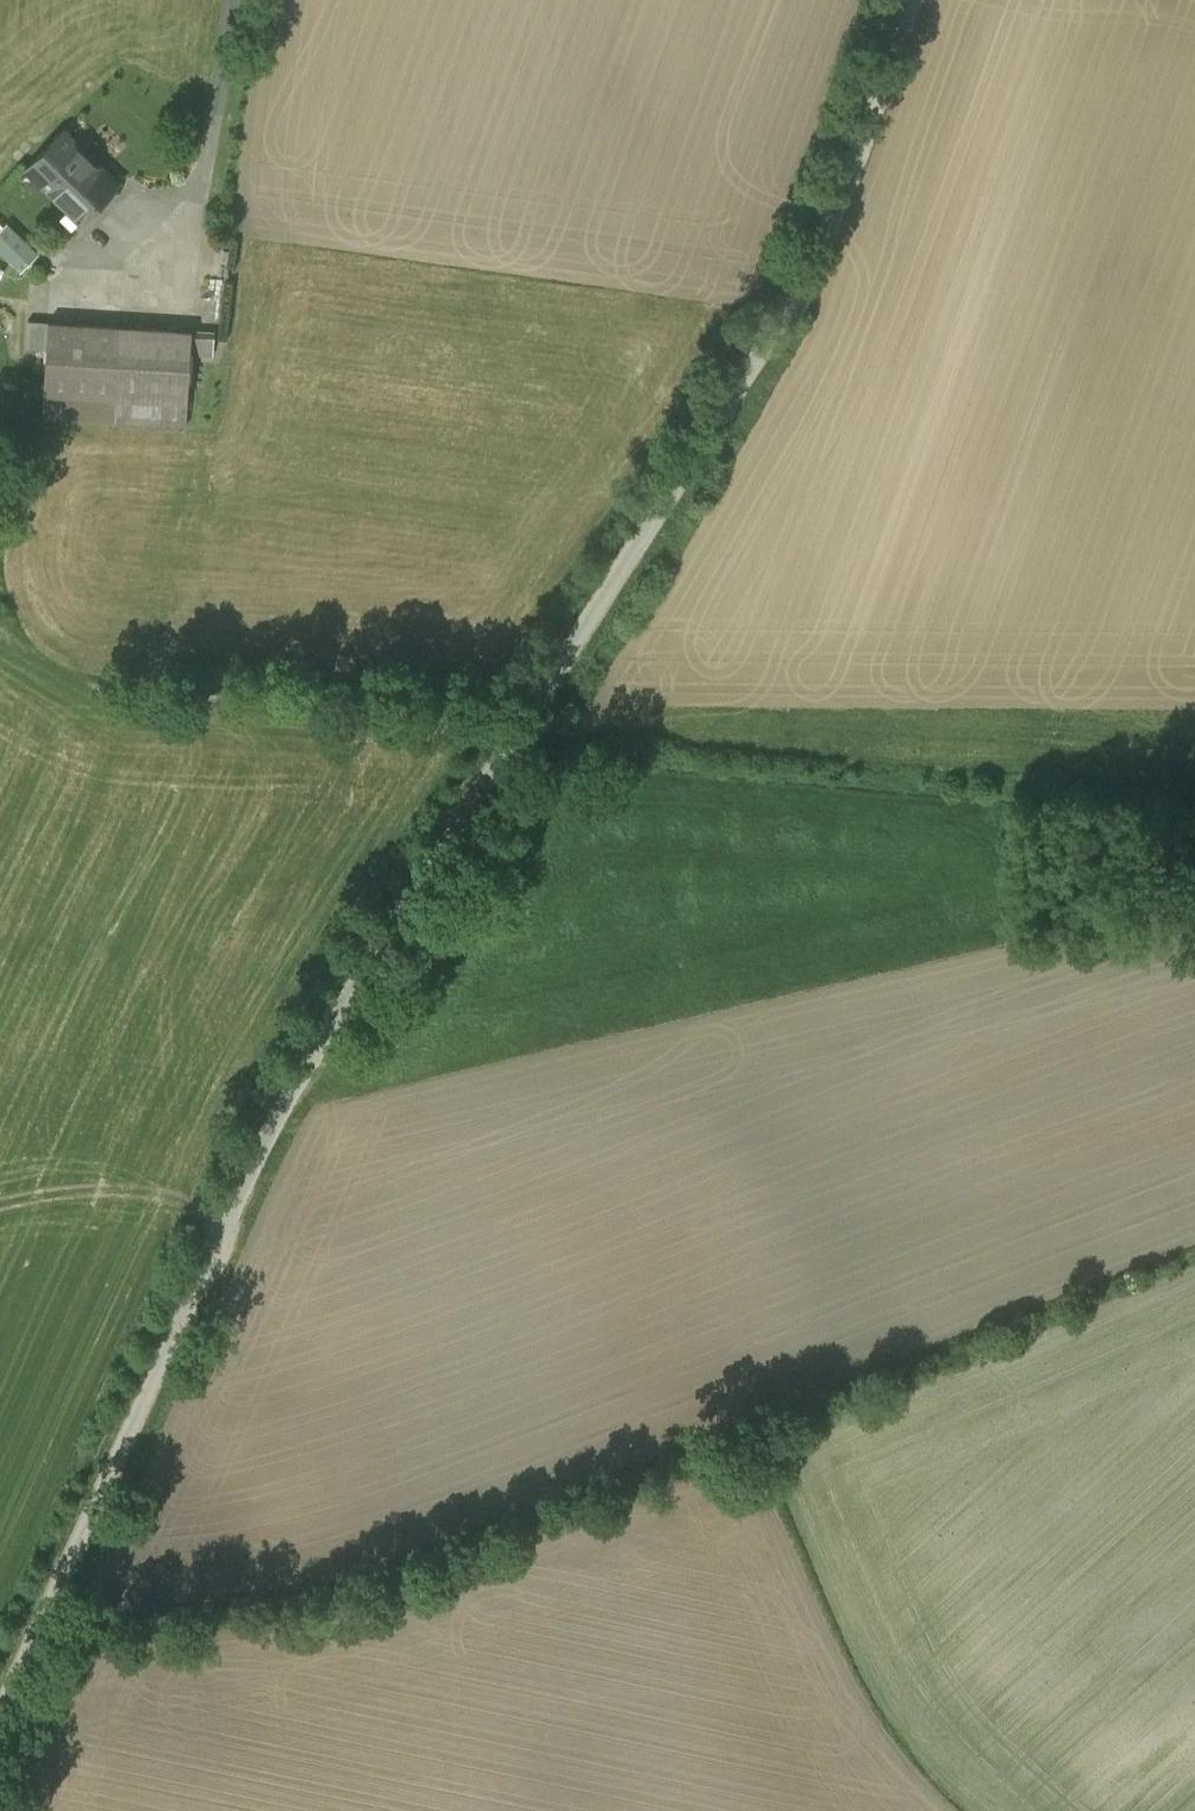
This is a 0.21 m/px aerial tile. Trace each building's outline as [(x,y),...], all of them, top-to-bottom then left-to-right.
[(117,193),(58,137),(20,177),(79,233),(117,193)] [(11,222),(0,233),(0,255),(24,279),(46,257),(11,222)] [(30,318),(30,343),(45,343),(45,319),(30,318)] [(193,329),(50,322),(48,348),(45,417),(190,426),(192,367),(193,329)]
